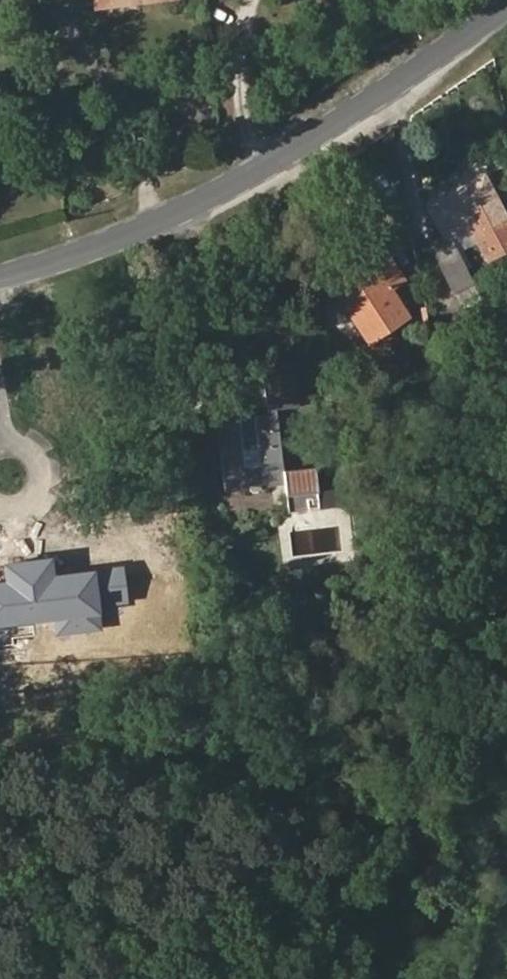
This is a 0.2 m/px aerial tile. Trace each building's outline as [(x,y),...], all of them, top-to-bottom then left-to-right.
[(483,176),(428,205),(445,239),(431,246),(453,291),(470,282),(449,238),(471,227),(487,258),(506,248),(506,232),(505,228),(506,227),(506,222),(483,176)] [(407,316),(389,288),(402,280),(384,252),(350,274),(355,281),(337,292),(368,341),(407,316)] [(355,281),(350,274),(332,285),(337,292),(355,281)] [(460,305),(486,293),(478,278),(470,282),(453,291),(460,305)] [(298,406),(293,362),(262,366),(267,409),(298,406)] [(282,469),(276,413),(255,416),(258,447),(241,449),(238,418),(237,414),(216,417),(224,491),(284,484),(285,495),(317,492),(315,480),(314,466),(282,469)] [(258,447),(255,416),(238,418),(241,449),(258,447)] [(350,499),(348,477),(315,480),(317,492),(319,510),(351,506),(350,499)]
